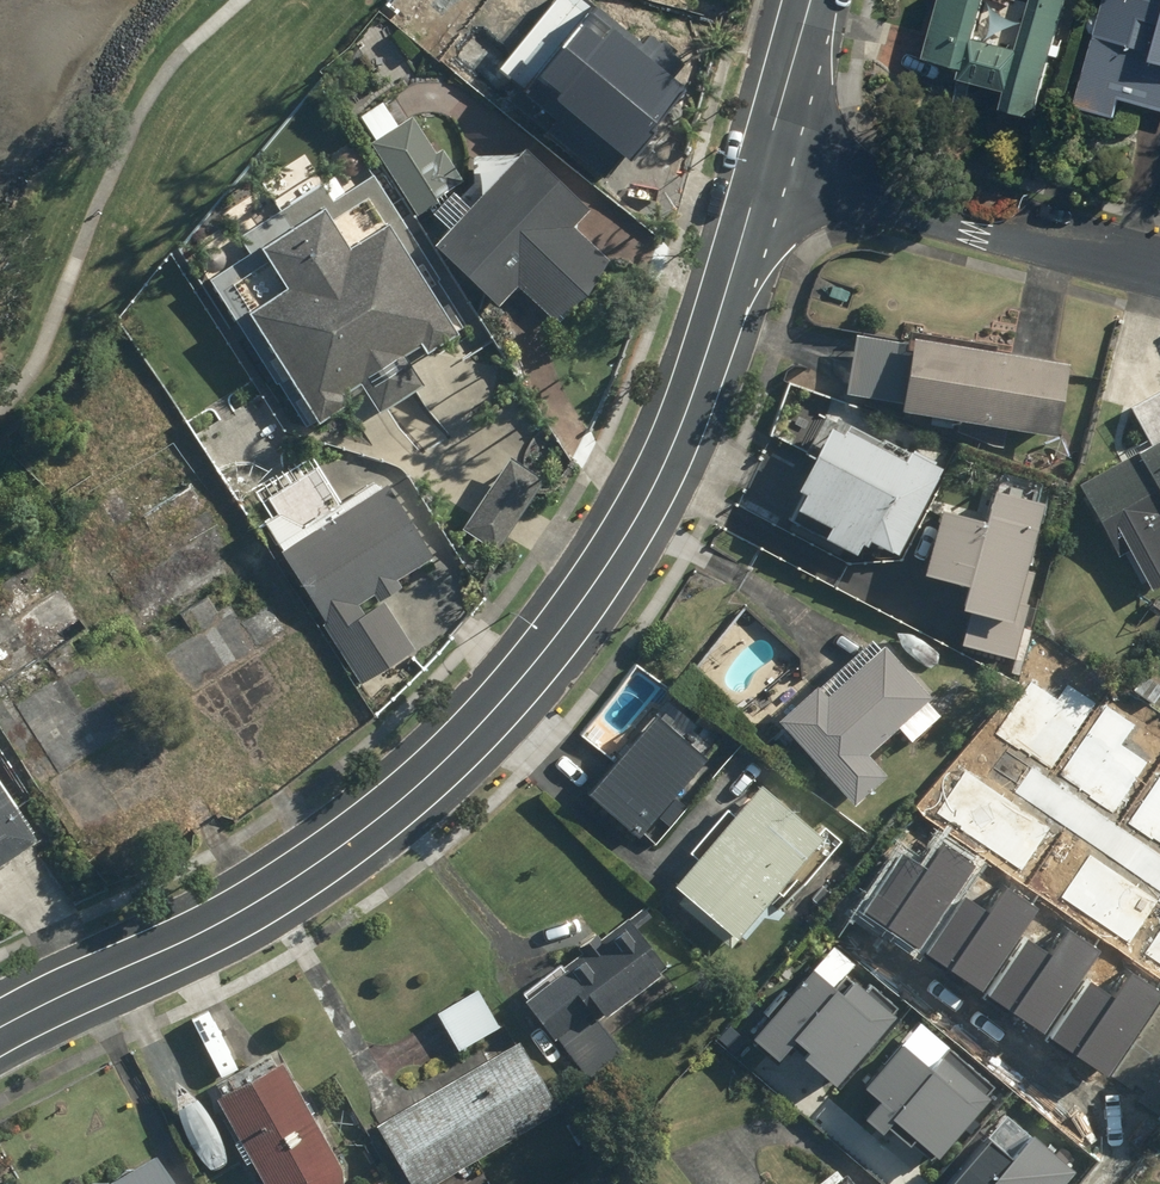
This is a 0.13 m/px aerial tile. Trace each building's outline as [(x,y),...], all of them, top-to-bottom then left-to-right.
[(580,0),(567,0),(495,89),(612,184),(649,138),(634,125),(641,115),(619,97),(668,37),(626,3),(609,24),(580,0)] [(1032,121),(1065,0),(1026,0),(1013,49),(972,38),(982,0),(936,0),(921,58),(958,68),(955,79),(1002,92),(997,111),(1032,121)] [(1112,123),(1117,103),(1159,116),(1159,0),(1098,0),(1067,110),(1112,123)] [(587,210),(517,150),(457,209),(449,195),(465,186),(441,145),(427,154),(406,118),(393,125),(379,101),(355,115),(369,139),(365,141),(410,218),(421,212),(433,232),(420,246),(491,307),(509,288),(556,326),(609,260),(569,228),(587,210)] [(343,251),(314,208),(250,250),(276,289),(241,312),(309,414),(355,384),(375,414),(419,385),(400,357),(418,345),(422,351),(450,333),(379,226),(343,251)] [(893,399),(892,410),(1053,432),(1062,364),(844,335),(837,391),(893,399)] [(1125,408),(1143,445),(1070,485),(1108,554),(1117,549),(1143,596),(1159,587),(1159,390),(1125,408)] [(785,508),(821,525),(813,543),(848,558),(856,541),(894,558),(936,465),(827,415),(785,508)] [(538,487),(501,461),(457,524),(494,550),(538,487)] [(396,577),(424,559),(373,478),(335,501),(318,475),(250,518),(356,688),(412,653),(378,600),(401,586),(396,577)] [(952,608),(964,611),(953,650),(1009,665),(1034,572),(1018,568),(1037,498),(983,483),(977,507),(970,505),(965,524),(929,514),(912,577),(957,589),(952,608)] [(921,705),(927,700),(869,635),(770,723),(845,806),(880,775),(861,754),(889,729),(903,745),(933,718),(921,705)] [(1031,686),(998,736),(1055,773),(1099,706),(1068,686),(1057,703),(1031,686)] [(1063,773),(1120,810),(1153,761),(1127,744),(1138,727),(1107,707),(1063,773)] [(701,754),(649,712),(583,793),(652,850),(734,750),(716,735),(701,754)] [(968,774),(939,818),(1020,870),(1049,826),(968,774)] [(1128,823),(1159,844),(1159,775),(1128,823)] [(812,836),(753,786),(663,892),(722,942),(812,836)] [(30,840),(0,795),(0,860),(30,840)] [(903,855),(866,910),(918,946),(972,868),(943,848),(927,871),(903,855)] [(1094,855),(1065,896),(1130,941),(1159,899),(1094,855)] [(965,900),(927,955),(979,991),(1033,913),(1004,893),(988,916),(965,900)] [(622,917),(518,999),(584,1083),(621,1053),(595,1020),(662,968),(622,917)] [(1028,938),(990,993),(1042,1028),(1096,950),(1067,930),(1051,954),(1028,938)] [(1145,955),(1159,965),(1159,933),(1145,955)] [(772,1049),(791,1027),(806,1039),(801,1045),(834,1072),(891,1004),(842,962),(831,975),(812,958),(751,1031),(772,1049)] [(1088,978),(1050,1033),(1102,1069),(1156,991),(1127,971),(1111,994),(1088,978)] [(498,1026),(473,987),(431,1014),(456,1053),(498,1026)] [(915,1016),(865,1075),(890,1096),(873,1117),(906,1145),(913,1137),(932,1152),(992,1079),(915,1016)] [(556,1112),(516,1043),(372,1127),(406,1183),(433,1183),(556,1112)] [(275,1063),(212,1100),(261,1183),(338,1183),(337,1167),(275,1063)] [(940,1183),(1052,1183),(1073,1158),(1007,1104),(940,1183)] [(148,1156),(102,1183),(166,1183),(148,1156)] [(831,1168),(811,1183),(844,1183),(831,1168)]
